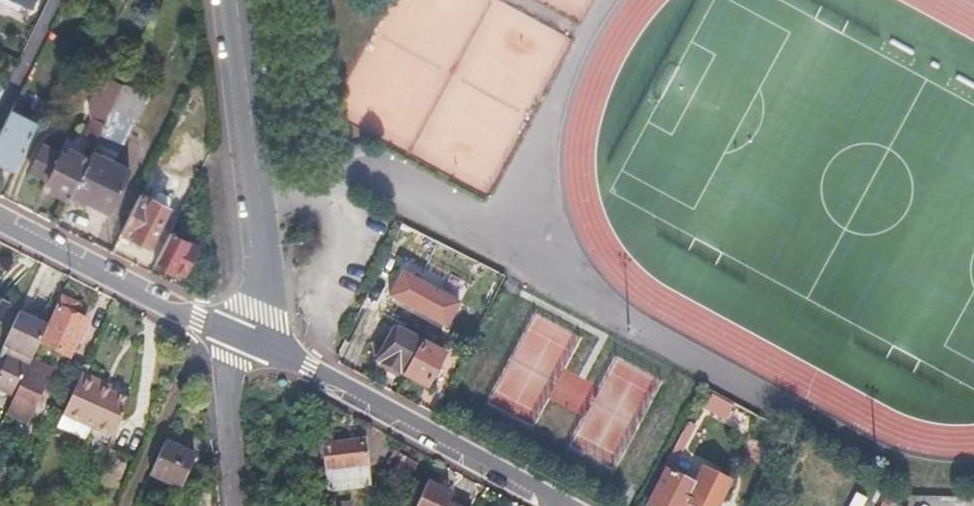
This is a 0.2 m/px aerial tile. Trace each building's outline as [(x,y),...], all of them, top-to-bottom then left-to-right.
[(31,9),(35,0),(13,0),(31,9)] [(101,87),(90,108),(94,117),(85,136),(97,142),(119,96),(101,87)] [(12,109),(0,133),(0,161),(1,162),(14,168),(43,111),(17,98),(12,109)] [(56,150),(41,143),(28,170),(35,173),(43,177),(56,150)] [(65,154),(61,152),(56,150),(43,177),(47,179),(52,181),(49,187),(59,192),(69,198),(73,191),(89,158),(69,147),(65,154)] [(94,149),(89,158),(73,191),(91,201),(110,210),(131,168),(94,149)] [(167,205),(141,192),(121,232),(134,239),(147,245),(167,205)] [(196,245),(170,232),(155,260),(172,269),(174,265),(179,268),(184,271),(196,245)] [(400,276),(388,299),(445,329),(457,305),(400,276)] [(71,301),(62,296),(47,327),(40,342),(70,356),(87,321),(75,315),(80,305),(71,301)] [(10,306),(0,301),(0,328),(10,306)] [(20,315),(1,356),(9,360),(0,378),(0,390),(15,397),(32,360),(40,342),(47,327),(34,321),(20,315)] [(393,329),(375,363),(402,376),(427,389),(444,355),(412,340),(393,329)] [(53,370),(32,360),(15,397),(8,411),(29,421),(36,406),(53,370)] [(120,390),(83,372),(64,414),(116,438),(133,401),(126,397),(118,394),(120,390)] [(363,441),(323,446),(330,492),(369,486),(366,464),(363,441)] [(178,447),(166,442),(152,473),(180,486),(194,455),(178,447)] [(666,472),(649,505),(688,505),(689,502),(697,505),(720,505),(732,483),(707,470),(697,488),(666,472)] [(446,504),(450,494),(439,489),(428,483),(417,505),(450,505),(446,504)]
